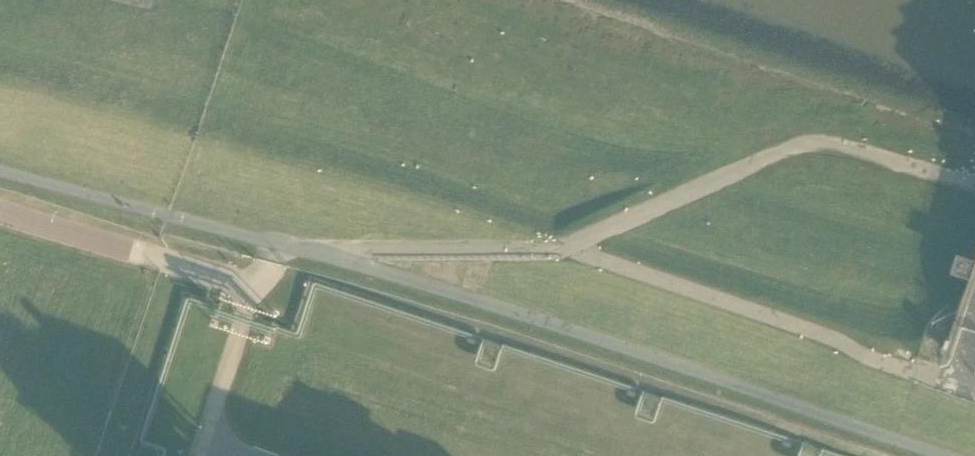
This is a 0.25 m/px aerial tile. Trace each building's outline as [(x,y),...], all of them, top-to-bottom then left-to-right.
[(963,251),(958,269),(974,274),(974,255),(963,251)]
